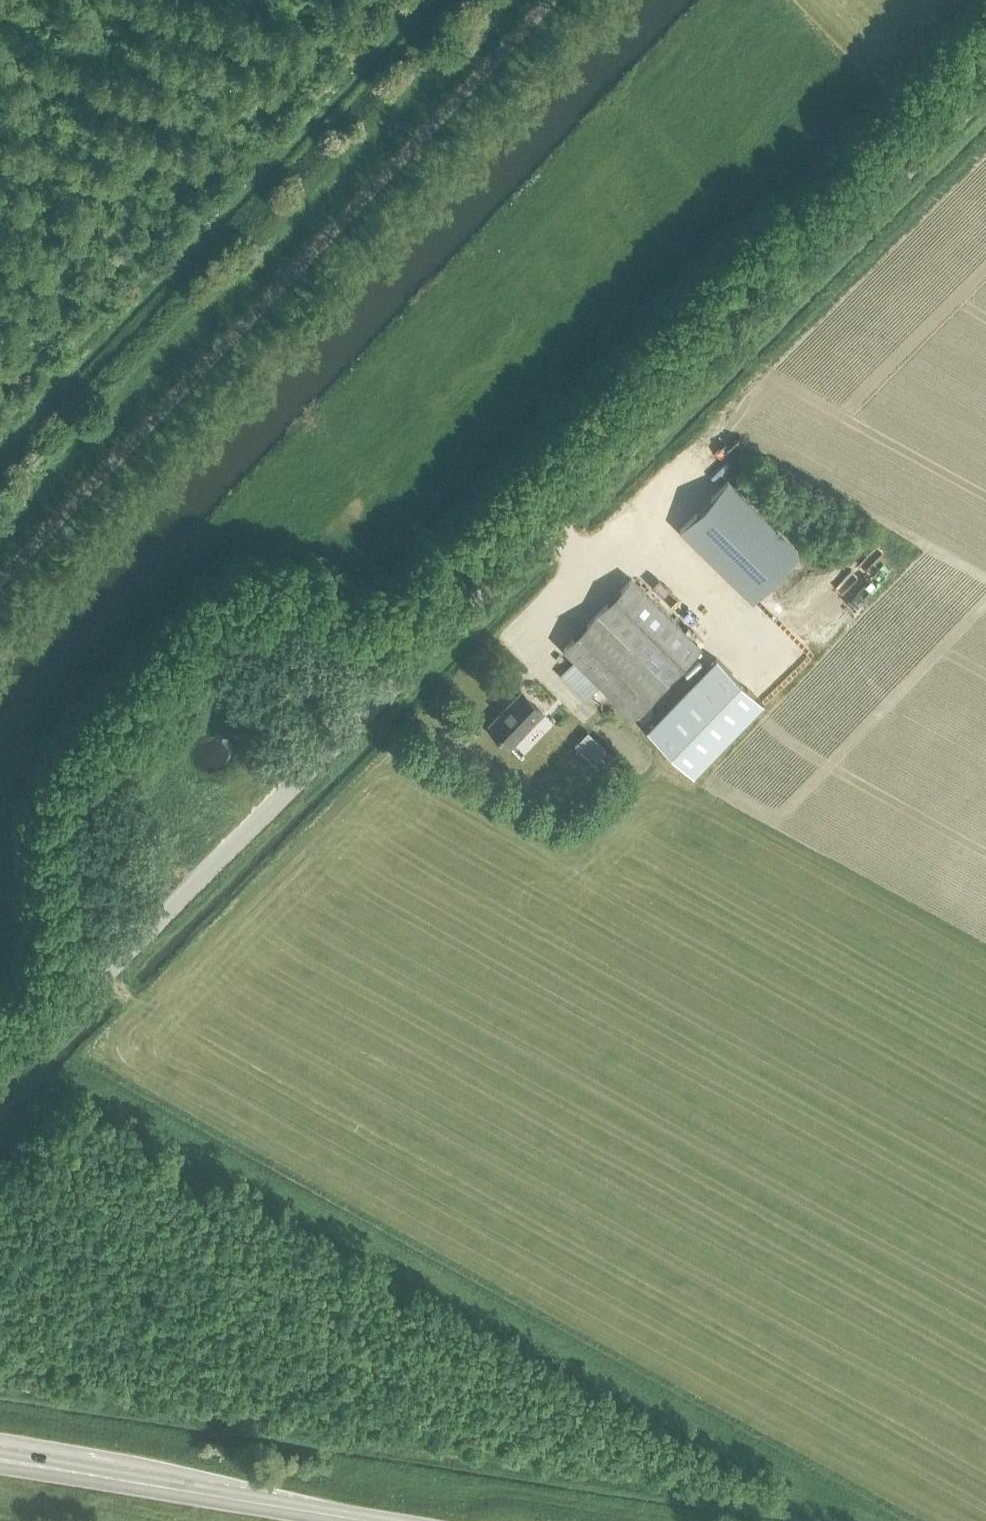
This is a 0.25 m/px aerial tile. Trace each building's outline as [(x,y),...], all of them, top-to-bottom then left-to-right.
[(679,529),(746,594),(752,600),(799,551),(726,480),(679,529)] [(574,659),(559,674),(585,699),(600,684),(611,695),(632,715),(700,646),(631,578),(563,648),(574,659)] [(716,657),(646,729),(693,774),(763,703),(716,657)] [(487,725),(509,746),(542,711),(520,690),(487,725)]
